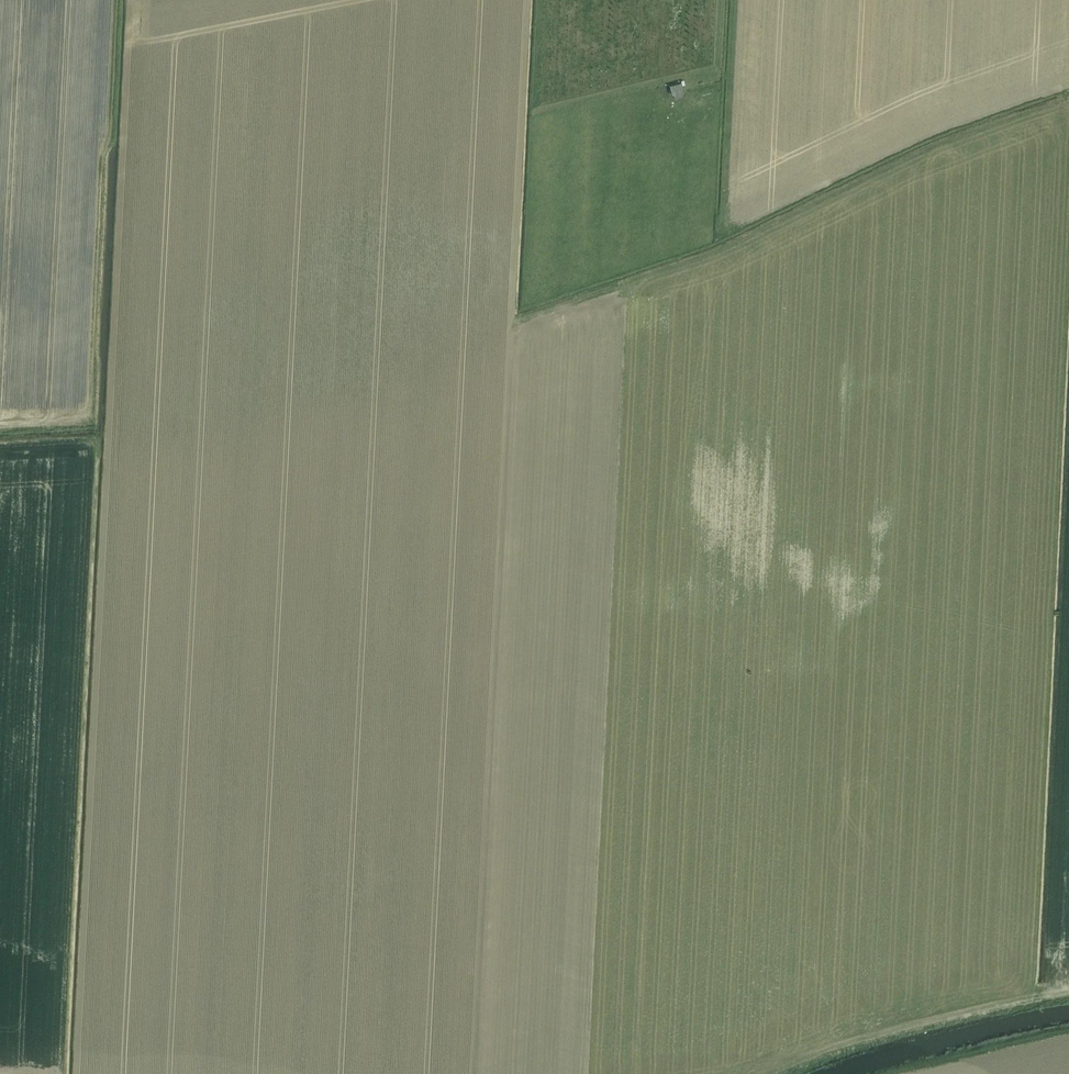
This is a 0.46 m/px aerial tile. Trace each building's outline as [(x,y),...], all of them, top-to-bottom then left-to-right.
[(681,82),(671,85),(673,94),(683,91),(681,82)]
